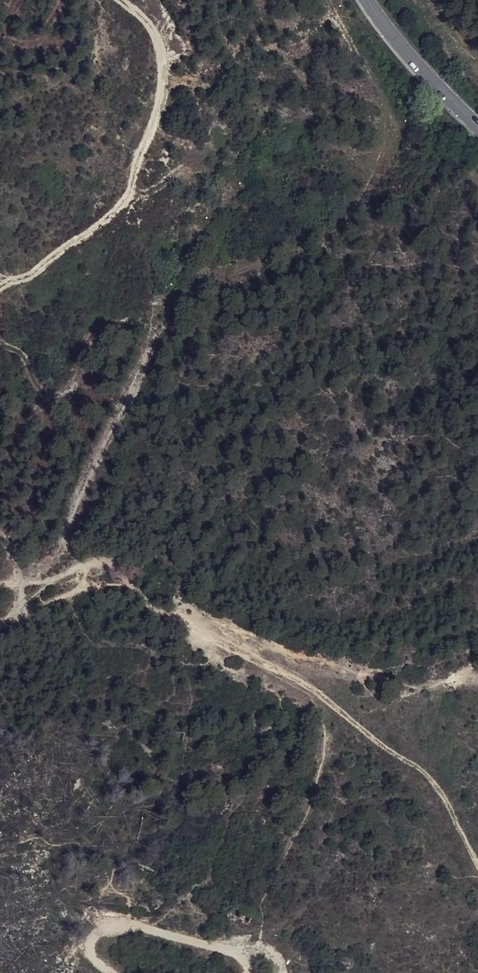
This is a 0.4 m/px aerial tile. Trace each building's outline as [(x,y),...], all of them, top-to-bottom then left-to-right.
[(166,729),(163,739),(183,743),(185,734),(166,729)] [(252,917),(243,912),(239,919),(249,924),(252,917)] [(348,968),(349,959),(340,957),(338,966),(348,968)]
